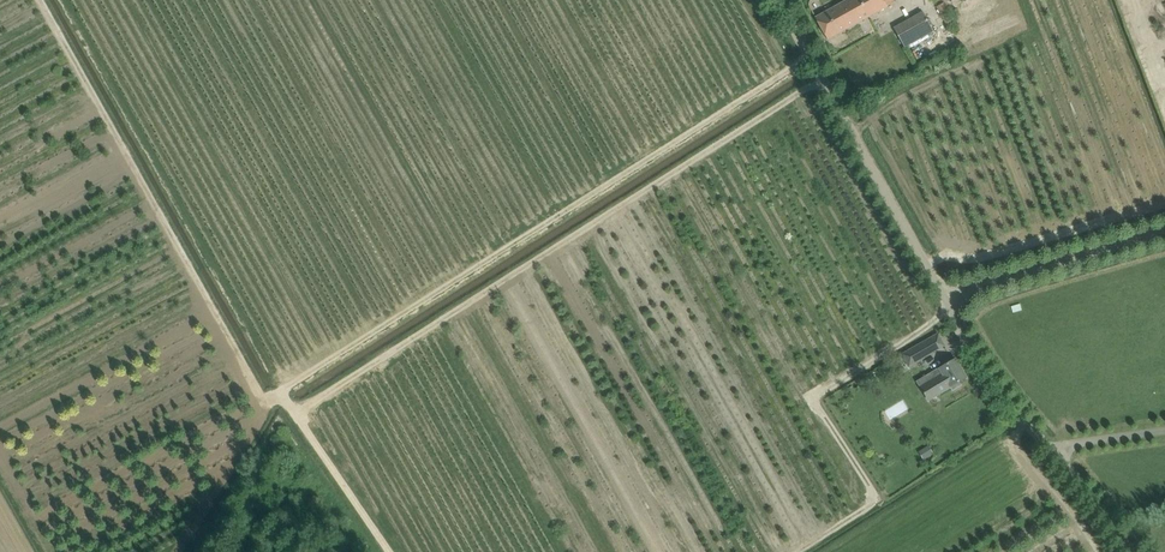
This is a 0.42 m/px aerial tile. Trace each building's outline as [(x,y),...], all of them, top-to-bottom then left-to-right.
[(887,6),(884,0),(847,0),(826,12),(816,18),(828,39),(838,34),(887,6)] [(934,31),(923,14),(895,30),(905,48),(934,31)] [(925,358),(924,356),(943,345),(937,334),(902,354),(909,367),(925,358)] [(956,359),(945,365),(934,372),(937,377),(921,387),(929,400),(951,387),(953,390),(961,385),(959,382),(967,378),(956,359)] [(921,452),(925,459),(935,453),(931,446),(921,452)]
